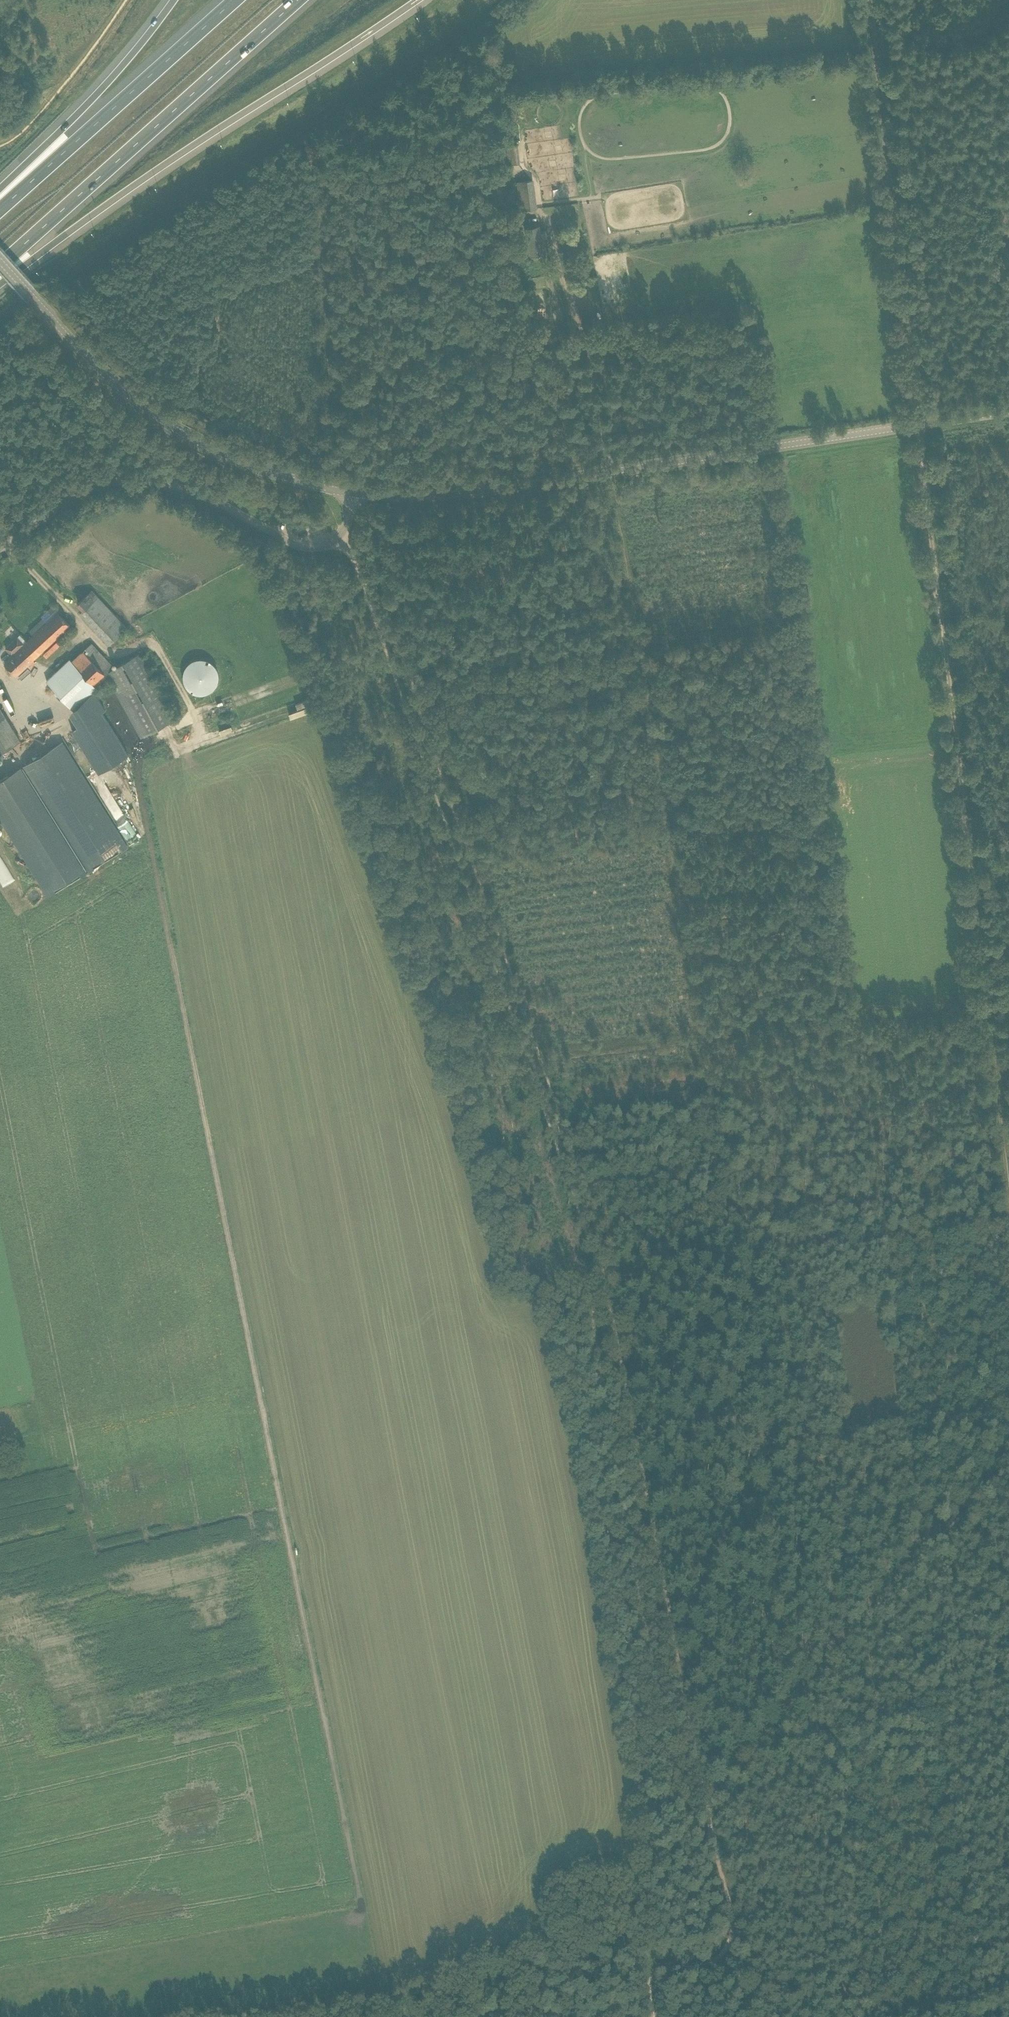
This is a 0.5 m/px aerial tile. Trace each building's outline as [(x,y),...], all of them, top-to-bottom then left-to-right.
[(507,152),(509,164),(519,163),(517,151),(507,152)] [(517,182),(521,209),(534,208),(531,180),(517,182)] [(525,226),(529,254),(543,253),(540,224),(525,226)] [(79,613),(86,620),(109,644),(126,627),(92,590),(78,603),(84,609),(79,613)] [(33,635),(24,643),(21,646),(33,659),(69,625),(58,612),(46,622),(43,619),(30,631),(33,635)] [(21,646),(24,643),(18,636),(5,648),(12,655),(4,663),(16,675),(33,659),(21,646)] [(91,643),(71,660),(97,688),(97,689),(98,690),(110,680),(141,737),(176,718),(140,653),(114,667),(91,643)] [(70,658),(46,680),(74,710),(82,703),(90,719),(72,730),(98,773),(128,754),(102,712),(105,710),(95,690),(97,689),(97,688),(71,660),(70,658)] [(183,677),(184,682),(186,687),(189,690),(194,693),(199,694),(204,694),(209,692),(213,690),(216,686),(218,681),(219,676),(218,671),(215,666),(212,663),(208,660),(203,659),(198,659),(193,660),(189,663),(185,667),(183,672),(183,677)] [(0,719),(0,753),(20,740),(5,716),(0,719)] [(62,742),(0,781),(0,819),(48,896),(127,846),(62,742)]
